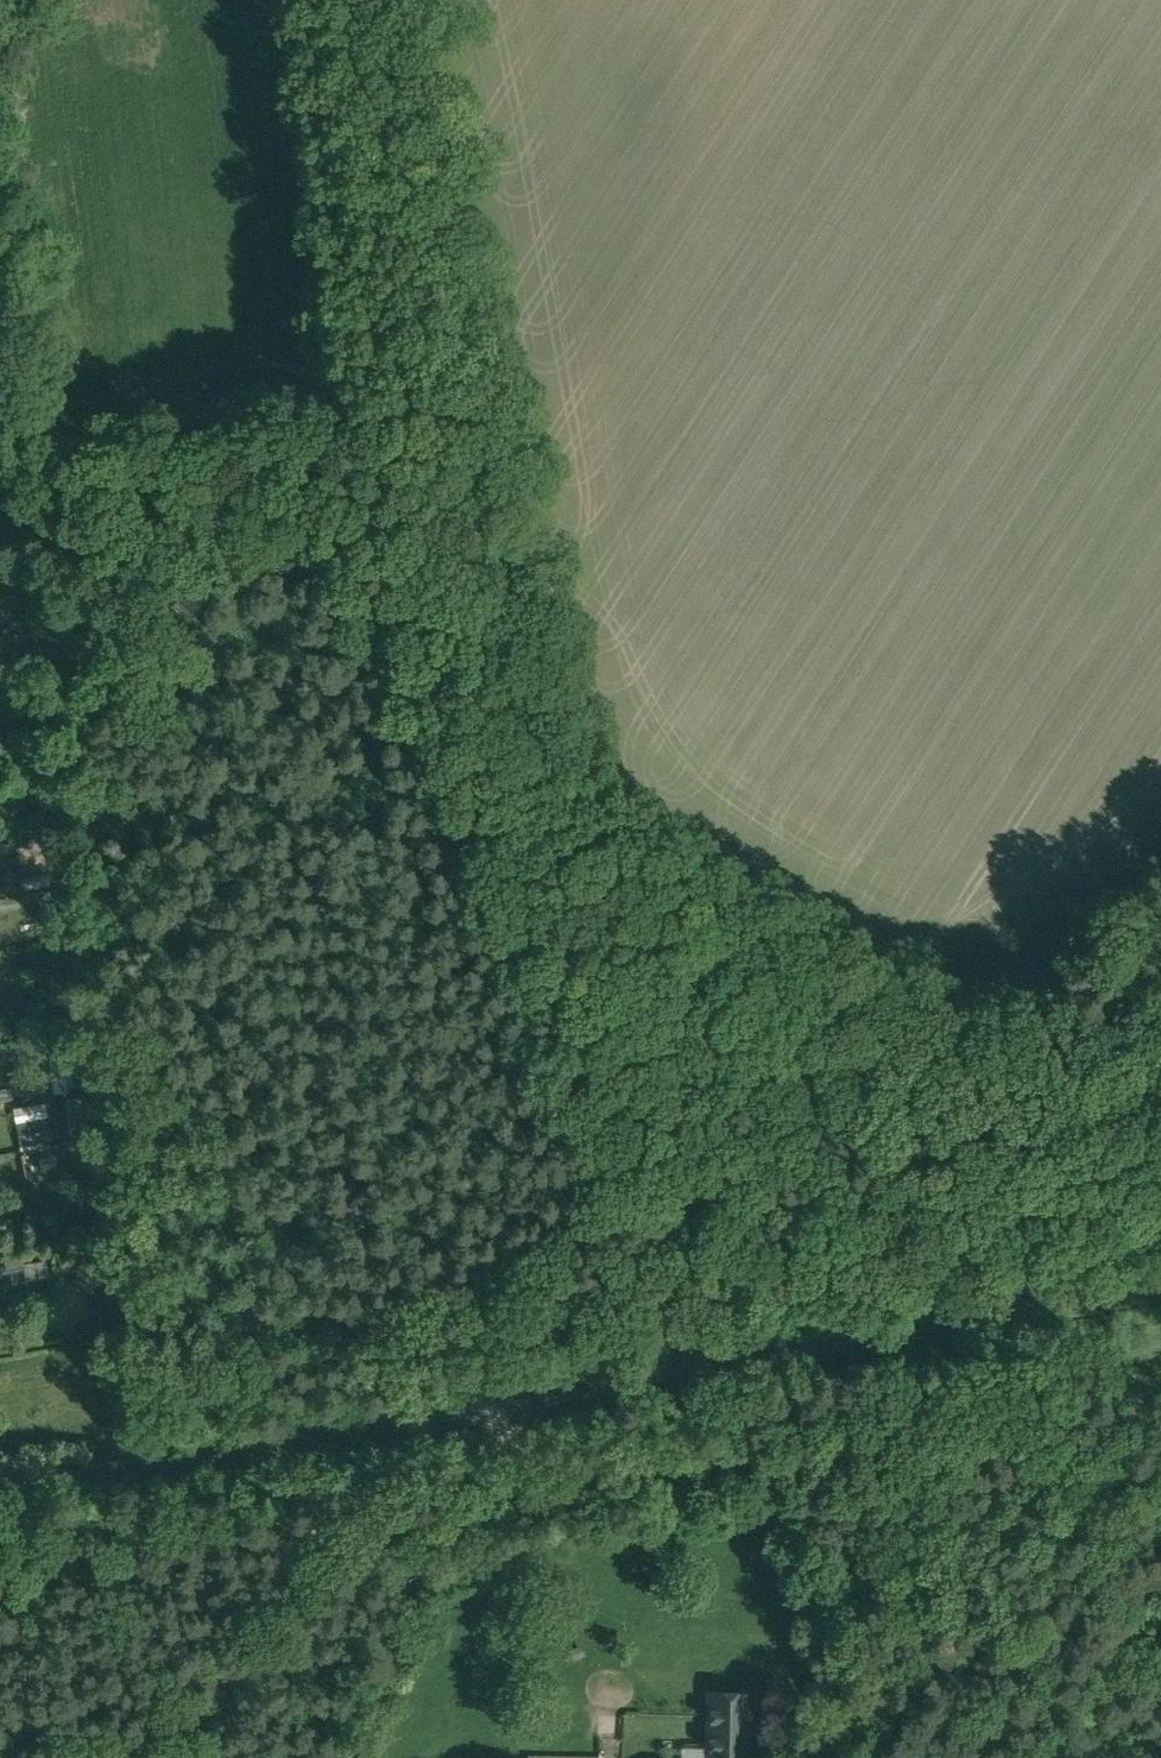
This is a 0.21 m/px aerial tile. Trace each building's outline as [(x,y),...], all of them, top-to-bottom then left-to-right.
[(16,1092),(14,1049),(0,1050),(0,1093),(16,1092)] [(11,1105),(12,1119),(46,1115),(44,1102),(11,1105)] [(49,1118),(14,1120),(15,1146),(50,1144),(49,1118)] [(714,1693),(713,1757),(751,1757),(752,1694),(714,1693)]
